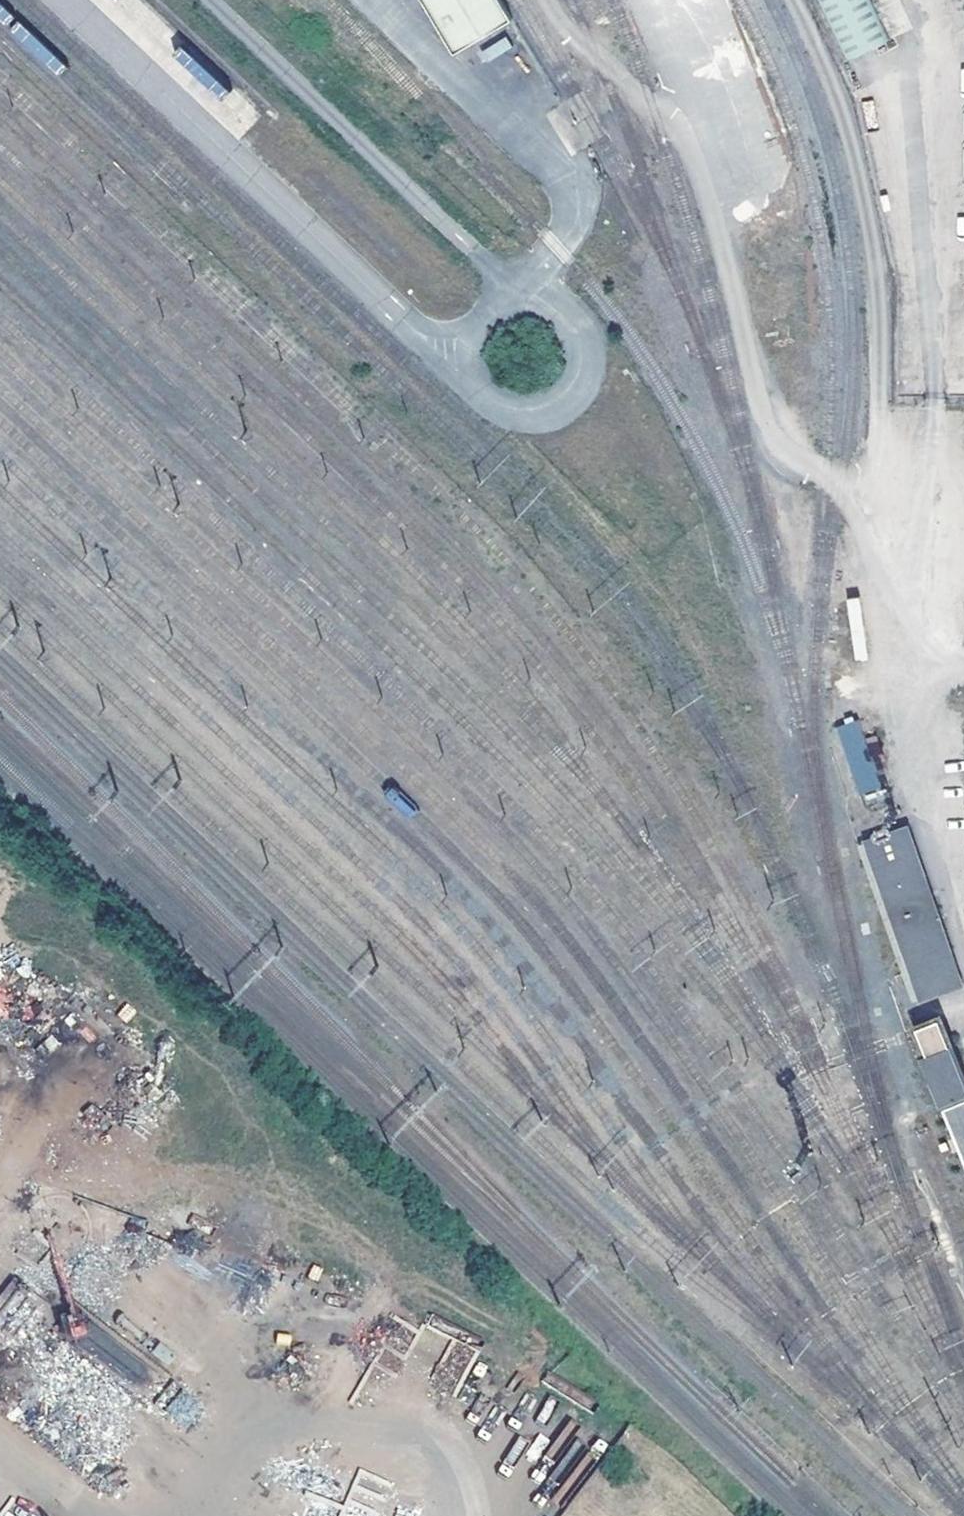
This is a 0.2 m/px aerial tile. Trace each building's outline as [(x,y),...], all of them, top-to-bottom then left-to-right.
[(502,0),(427,0),(458,52),(514,19),(502,0)] [(845,60),(890,40),(872,0),(817,0),(845,60)] [(861,794),(881,787),(858,719),(838,726),(861,794)] [(908,823),(862,838),(918,1000),(963,985),(908,823)] [(915,1026),(925,1052),(947,1043),(936,1017),(915,1026)] [(919,1055),(938,1103),(963,1093),(963,1081),(948,1043),(947,1043),(925,1052),(919,1055)] [(941,1107),(963,1160),(963,1098),(941,1107)]
